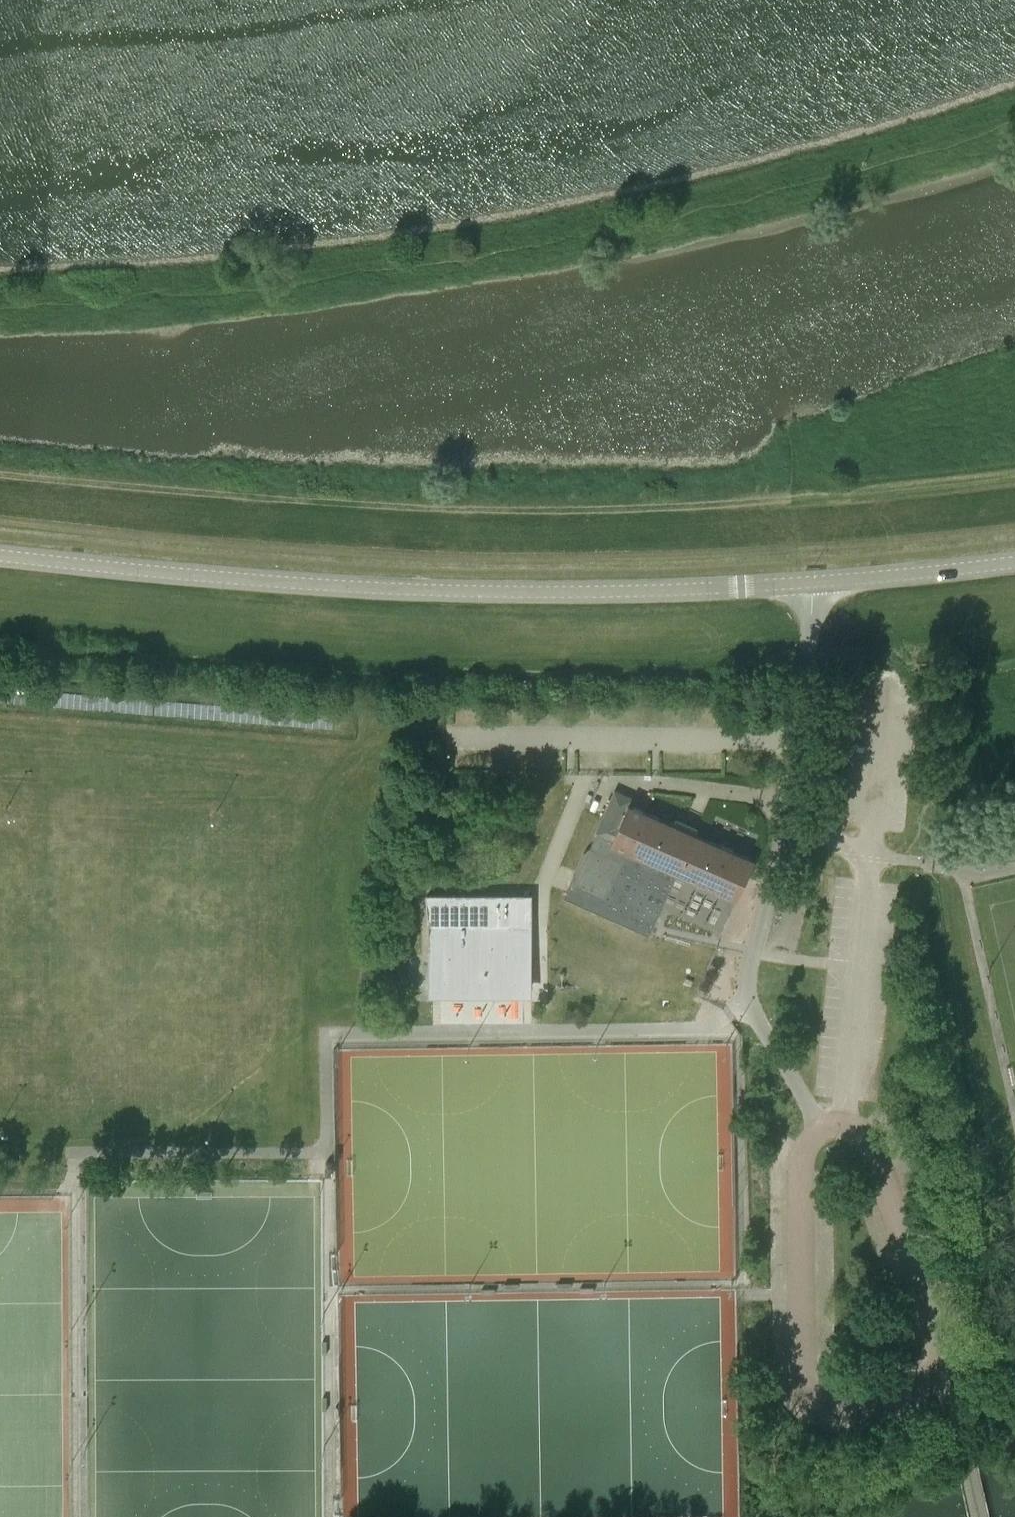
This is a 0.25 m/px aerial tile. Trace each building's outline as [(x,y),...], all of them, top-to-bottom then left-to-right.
[(584,855),(569,888),(584,895),(583,898),(596,903),(599,912),(648,934),(676,873),(688,878),(738,900),(755,862),(631,804),(634,797),(616,790),(591,849),(584,855)] [(813,866),(804,882),(813,887),(822,871),(813,866)] [(532,895),(427,895),(430,934),(430,955),(431,955),(433,985),(519,985),(515,926),(526,926),(532,895)]
